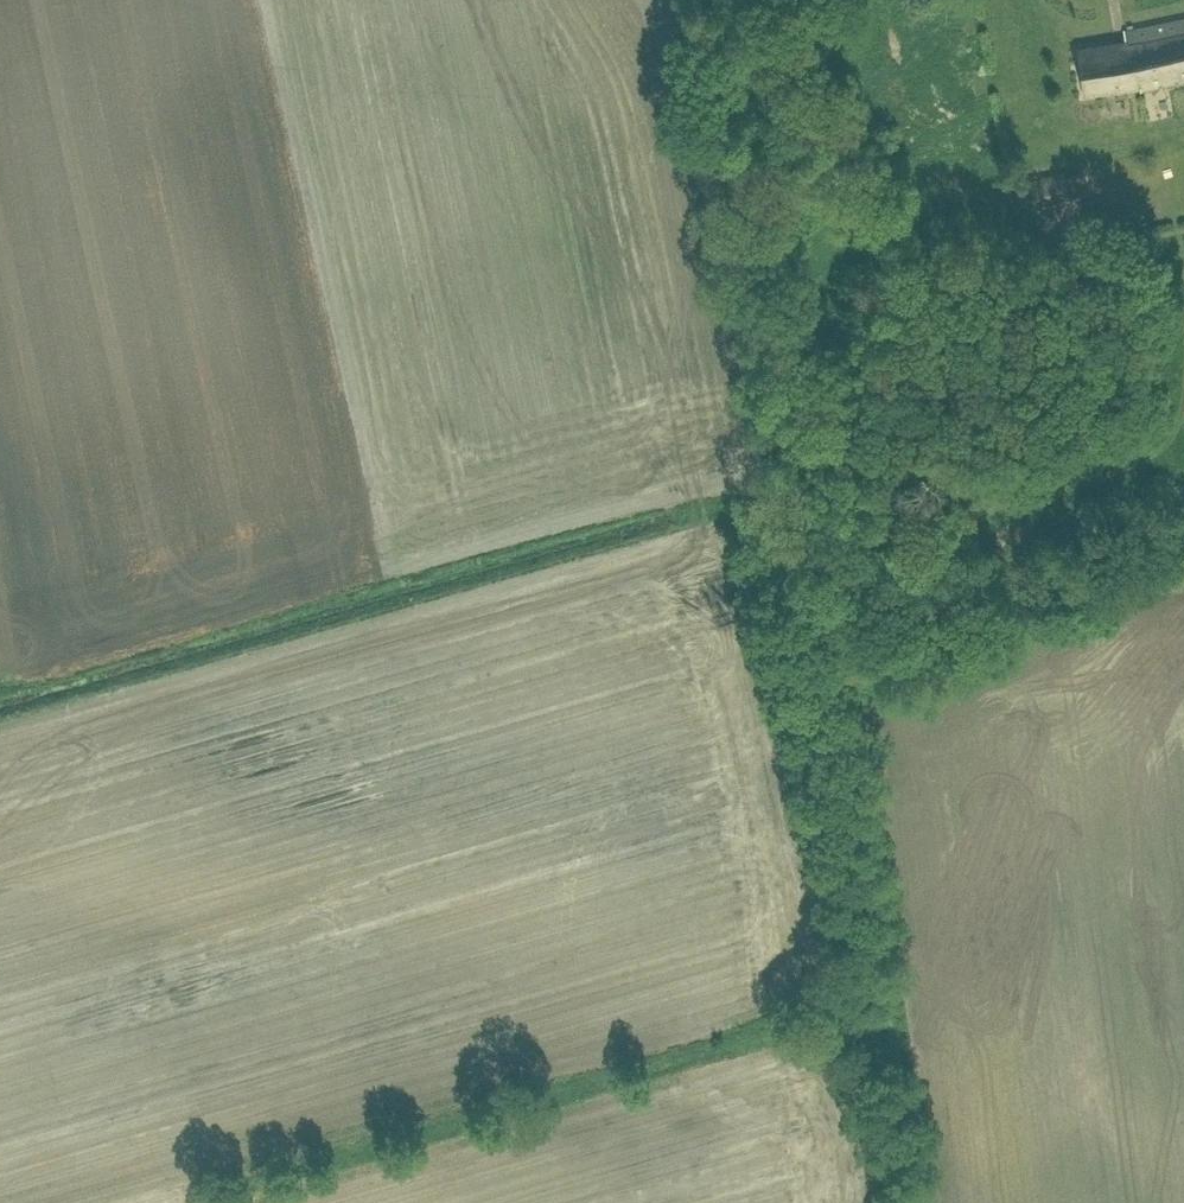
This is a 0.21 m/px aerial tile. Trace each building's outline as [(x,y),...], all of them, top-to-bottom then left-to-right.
[(1124,30),(1125,40),(1077,48),(1084,95),(1105,92),(1105,91),(1140,86),(1140,89),(1183,80),(1183,17),(1124,30)] [(1061,179),(1059,172),(1026,179),(1032,208),(1065,201),(1064,196),(1080,193),(1076,175),(1061,179)]
